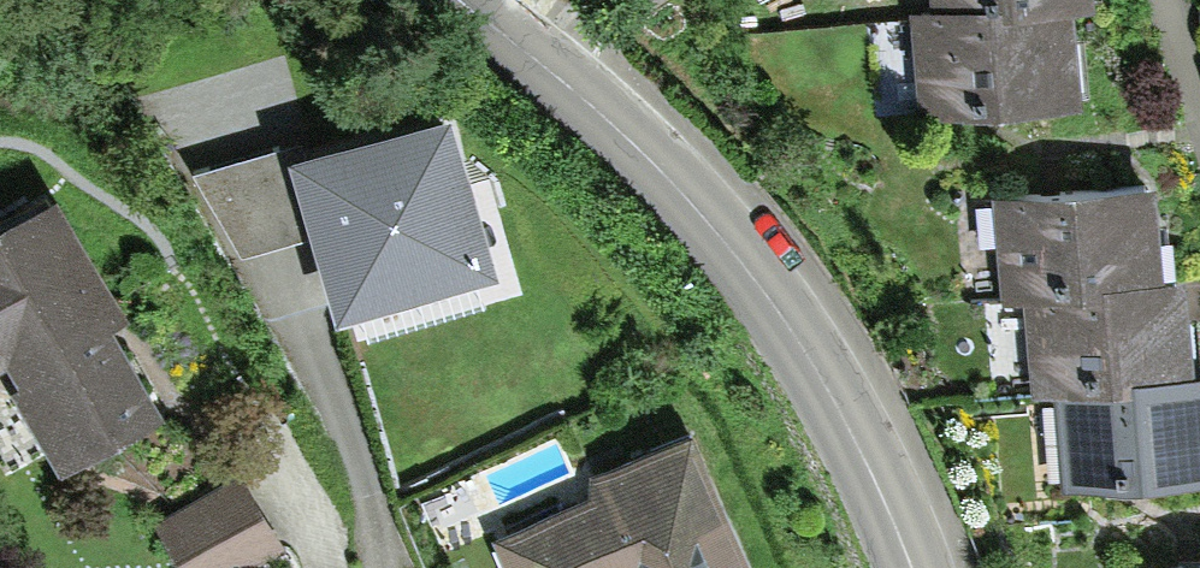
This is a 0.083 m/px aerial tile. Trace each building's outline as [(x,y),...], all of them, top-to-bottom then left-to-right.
[(928,14),(1008,8),(1009,16),(1074,11),(1095,10),(1094,0),(927,0),(928,14)] [(1008,8),(928,14),(903,16),(911,117),(1081,104),(1074,11),(1009,16),(1008,8)] [(303,154),(288,159),(309,231),(334,315),(498,267),(452,111),(303,154)] [(300,142),(192,173),(235,252),(309,231),(288,159),(303,154),(300,142)] [(1158,189),(994,198),(1000,303),(1020,302),(1109,296),(1108,284),(1163,280),(1158,189)] [(0,237),(0,385),(53,470),(158,409),(106,320),(119,311),(55,204),(0,237)] [(1109,296),(1020,302),(1026,395),(1053,393),(1143,388),(1143,379),(1194,376),(1188,279),(1163,280),(1108,284),(1109,296)] [(1194,376),(1143,379),(1143,388),(1053,393),(1059,489),(1199,481),(1199,375),(1194,376)] [(497,541),(509,567),(752,567),(694,433),(584,479),(593,500),(497,541)] [(148,521),(174,567),(243,567),(279,548),(236,472),(148,521)]
